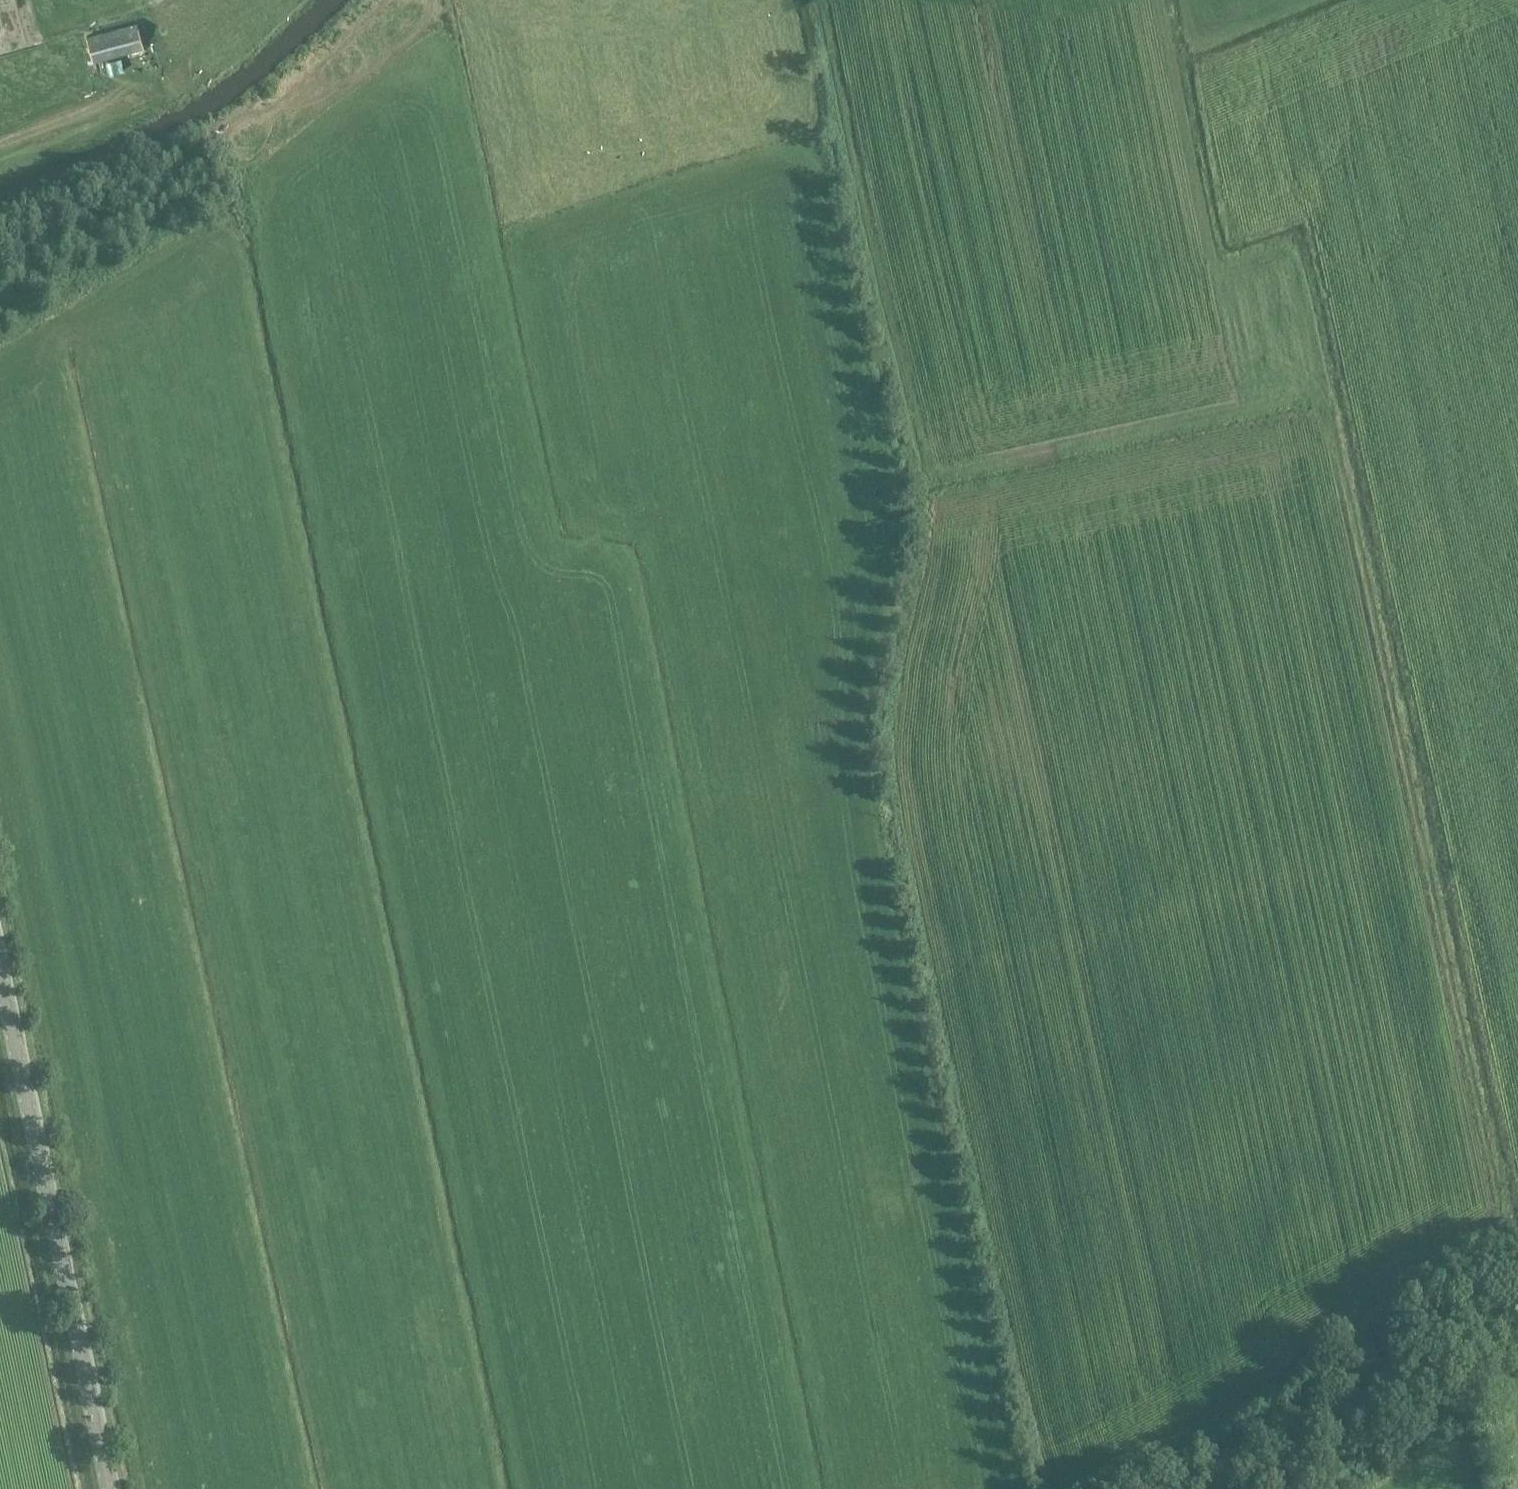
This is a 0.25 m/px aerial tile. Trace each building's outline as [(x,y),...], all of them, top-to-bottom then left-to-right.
[(143,46),(137,24),(87,38),(93,60),(143,46)]
